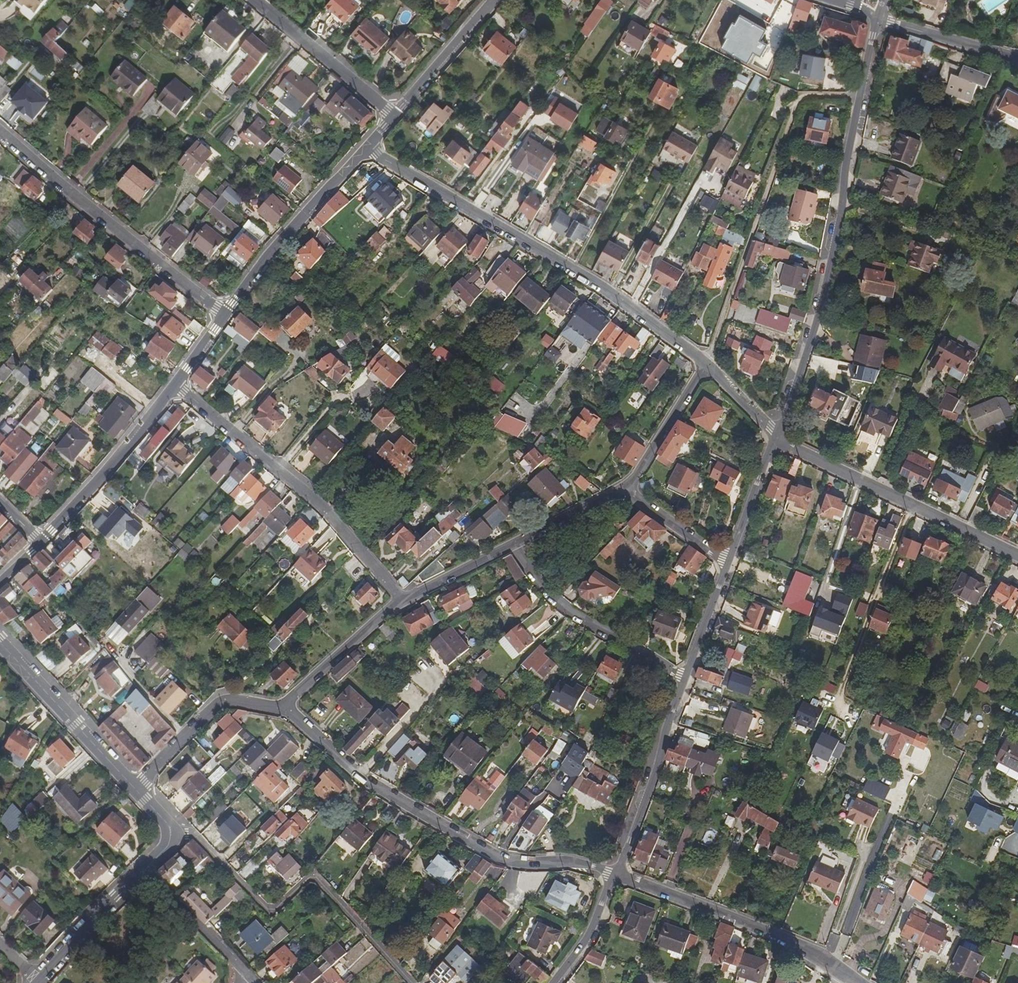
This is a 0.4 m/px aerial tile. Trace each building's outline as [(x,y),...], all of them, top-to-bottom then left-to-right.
[(48,0),(16,0),(14,2),(23,9),(25,7),(36,16),(48,0)] [(111,3),(107,0),(98,0),(92,8),(100,15),(111,3)] [(140,0),(130,0),(125,6),(131,11),(140,0)] [(354,0),(332,0),(327,6),(337,15),(347,22),(361,6),(354,0)] [(451,11),(459,2),(459,1),(458,0),(438,0),(451,11)] [(613,2),(610,0),(601,0),(585,22),(594,29),(613,2)] [(796,5),(786,32),(792,34),(797,19),(805,21),(812,2),(806,0),(797,0),(796,5)] [(947,0),(915,0),(915,1),(943,10),(947,0)] [(192,30),(189,27),(194,21),(176,7),(162,23),(184,40),(192,30)] [(227,54),(245,32),(222,13),(204,35),(227,54)] [(342,27),(347,22),(337,15),(333,20),(342,27)] [(668,20),(661,16),(659,22),(665,25),(668,20)] [(454,22),(447,17),(441,23),(448,29),(454,22)] [(863,45),(866,26),(865,26),(852,21),(851,22),(848,21),(847,24),(824,17),(820,31),(863,45)] [(390,39),(367,19),(354,34),(362,42),(364,40),(372,47),(372,50),(377,55),(390,39)] [(650,33),(651,31),(633,20),(622,38),(640,49),(650,33)] [(69,53),(56,41),(67,28),(60,23),(43,42),(63,60),(69,53)] [(669,31),(655,24),(651,31),(650,33),(659,38),(659,37),(665,40),(669,31)] [(529,32),(523,27),(519,33),(524,38),(529,32)] [(425,48),(416,41),(412,38),(415,34),(408,28),(390,49),(409,65),(425,48)] [(503,63),(516,47),(497,31),(484,48),(503,63)] [(928,57),(932,43),(909,35),(907,42),(892,37),(885,57),(902,63),(903,62),(920,67),(924,55),(928,57)] [(241,88),(271,51),(251,36),(241,49),(252,57),(238,74),(233,80),(232,81),(241,88)] [(372,47),(364,40),(362,42),(372,50),(372,47)] [(667,62),(674,50),(660,42),(652,57),(661,61),(663,59),(667,62)] [(4,60),(10,53),(0,44),(0,57),(4,60)] [(571,60),(568,52),(562,55),(565,62),(571,60)] [(825,58),(803,54),(800,75),(824,79),(825,71),(823,71),(825,58)] [(23,65),(11,55),(6,62),(5,63),(17,72),(23,65)] [(299,55),(288,69),(292,72),(293,71),(300,77),(310,64),(299,55)] [(133,99),(147,81),(124,62),(109,80),(133,99)] [(948,84),(956,67),(945,62),(937,80),(948,84)] [(973,75),(975,71),(963,66),(962,69),(962,70),(973,75)] [(985,91),(990,77),(975,71),(973,75),(962,70),(962,69),(956,67),(948,84),(944,92),(960,99),(962,94),(972,98),(977,87),(985,91)] [(281,85),(292,72),(288,69),(278,83),(281,85)] [(230,77),(233,80),(238,74),(235,71),(230,77)] [(316,94),(320,89),(316,86),(314,88),(310,84),(312,82),(306,78),(304,80),(300,77),(293,71),(292,72),(281,85),(281,86),(289,93),(285,98),(302,112),(316,94)] [(675,93),(677,90),(666,83),(669,78),(662,74),(649,98),(668,108),(677,94),(675,93)] [(762,77),(755,74),(748,87),(755,90),(762,77)] [(740,90),(745,80),(737,75),(731,85),(734,86),(739,89),(740,90)] [(178,118),(195,96),(175,79),(157,100),(178,118)] [(281,85),(278,83),(276,85),(278,87),(273,93),(276,95),(274,98),(278,102),(276,105),(278,106),(285,98),(289,93),(281,86),(281,85)] [(49,103),(29,86),(14,103),(21,109),(20,111),(27,116),(28,115),(35,121),(49,103)] [(231,101),(240,90),(234,86),(225,97),(231,101)] [(739,89),(734,86),(730,92),(736,95),(739,89)] [(14,96),(4,88),(0,93),(0,103),(5,107),(14,96)] [(372,115),(344,89),(327,106),(336,115),(342,109),(360,126),(372,115)] [(471,100),(477,94),(472,90),(466,96),(471,100)] [(1008,91),(1004,99),(997,95),(984,120),(990,126),(1004,116),(1006,113),(1017,119),(1017,96),(1008,91)] [(316,94),(302,112),(295,120),(299,123),(303,126),(312,115),(313,116),(316,111),(319,113),(326,105),(318,98),(319,96),(316,94)] [(970,103),(972,98),(962,94),(960,99),(970,103)] [(561,101),(554,97),(544,113),(551,117),(550,119),(568,131),(577,115),(559,104),(561,101)] [(302,112),(285,98),(278,106),(285,112),(292,118),(295,120),(302,112)] [(261,104),(286,125),(292,118),(285,112),(283,115),(273,106),(265,99),(261,104)] [(494,134),(490,138),(486,144),(497,152),(502,146),(511,135),(509,133),(524,113),(523,112),(528,107),(520,100),(515,106),(511,112),(498,128),(495,132),(494,134)] [(434,136),(454,112),(446,106),(443,111),(433,103),(420,120),(429,127),(427,130),(434,136)] [(498,128),(511,112),(505,108),(489,128),(495,132),(498,128)] [(93,148),(108,128),(86,111),(67,134),(76,140),(79,137),(83,140),(93,148)] [(825,145),(830,124),(821,122),(823,115),(814,113),(813,119),(811,119),(806,140),(825,145)] [(621,142),(627,131),(604,117),(596,132),(613,142),(615,139),(621,142)] [(273,139),(263,131),(268,125),(260,118),(255,125),(254,124),(245,136),(264,151),(273,139)] [(299,123),(295,120),(284,134),(288,137),(299,123)] [(800,124),(794,122),(791,128),(797,130),(800,124)] [(226,145),(235,134),(229,129),(220,140),(226,145)] [(908,166),(919,140),(899,132),(889,158),(908,166)] [(688,163),(697,147),(672,133),(663,149),(688,163)] [(291,140),(284,135),(281,139),(288,144),(291,140)] [(591,151),(596,143),(583,135),(578,144),(591,151)] [(469,167),(479,153),(456,136),(445,150),(461,163),(463,162),(469,167)] [(189,149),(195,142),(189,137),(184,144),(189,149)] [(715,167),(718,166),(727,171),(737,152),(731,148),(727,146),(729,142),(720,137),(703,168),(712,172),(715,167)] [(548,162),(553,154),(527,138),(509,166),(523,174),(529,166),(541,173),(548,162)] [(206,169),(209,164),(207,162),(213,154),(200,144),(202,142),(200,140),(190,151),(180,164),(196,177),(203,167),(206,169)] [(477,175),(489,159),(484,155),(489,149),(485,146),(479,153),(469,167),(468,168),(477,175)] [(280,160),(286,153),(278,147),(271,156),(280,163),(281,161),(280,160)] [(299,165),(306,156),(299,150),(298,150),(297,151),(291,147),(286,153),(280,160),(281,161),(292,169),(297,163),(299,165)] [(553,154),(548,162),(552,164),(561,149),(557,147),(553,154)] [(959,161),(963,152),(958,150),(953,159),(959,161)] [(540,183),(552,164),(548,162),(541,173),(536,181),(540,183)] [(609,184),(615,173),(597,163),(591,175),(586,182),(593,187),(596,182),(601,185),(603,181),(609,184)] [(286,165),(274,179),(292,193),(303,179),(286,165)] [(141,202),(157,183),(135,166),(120,185),(141,202)] [(736,167),(726,186),(724,190),(722,196),(720,200),(741,210),(743,206),(741,205),(746,196),(744,195),(746,192),(747,192),(752,183),(751,182),(754,176),(736,167)] [(44,184),(27,170),(16,183),(37,200),(43,192),(40,189),(44,184)] [(662,175),(653,170),(649,177),(658,183),(662,175)] [(900,204),(910,180),(888,172),(879,196),(900,204)] [(228,189),(231,184),(226,180),(223,185),(228,189)] [(223,195),(228,189),(223,185),(218,191),(223,195)] [(385,185),(367,200),(369,203),(363,208),(376,223),(382,218),(384,220),(402,205),(385,185)] [(243,201),(228,189),(223,195),(231,201),(238,207),(243,201)] [(219,200),(206,190),(199,199),(212,209),(219,200)] [(814,214),(817,203),(816,202),(818,197),(796,190),(787,221),(806,227),(809,225),(813,214),(814,214)] [(185,215),(197,200),(190,194),(178,209),(185,215)] [(497,209),(501,198),(488,194),(484,205),(497,209)] [(533,218),(543,202),(528,194),(518,209),(533,218)] [(222,212),(231,201),(223,195),(219,200),(212,209),(241,231),(243,228),(222,212)] [(289,210),(273,196),(259,212),(274,227),(289,210)] [(713,200),(704,196),(700,204),(708,209),(713,200)] [(606,203),(599,199),(594,209),(601,213),(606,203)] [(241,231),(212,209),(210,211),(238,234),(241,231)] [(588,237),(599,216),(595,214),(592,219),(590,218),(586,227),(559,212),(550,229),(565,238),(566,236),(575,241),(577,237),(582,240),(585,235),(588,237)] [(323,222),(316,214),(311,220),(318,227),(323,222)] [(425,250),(442,232),(423,215),(406,234),(425,250)] [(728,225),(711,217),(708,223),(718,226),(725,229),(728,225)] [(188,240),(192,243),(205,227),(207,224),(205,223),(207,220),(205,218),(194,232),(189,238),(188,240)] [(194,232),(177,220),(173,225),(189,238),(194,232)] [(266,234),(249,220),(243,228),(241,231),(238,234),(230,245),(235,248),(234,250),(235,251),(249,262),(260,248),(248,239),(252,234),(261,241),(266,234)] [(320,228),(319,228),(318,227),(311,220),(309,222),(317,232),(320,228)] [(400,235),(409,225),(403,220),(394,230),(400,235)] [(91,234),(95,229),(86,221),(76,234),(89,244),(95,237),(91,234)] [(715,233),(718,226),(708,223),(705,229),(715,233)] [(188,240),(189,238),(173,225),(162,239),(168,244),(163,250),(174,258),(188,240)] [(722,238),(726,230),(725,229),(718,226),(715,233),(715,235),(722,238)] [(211,258),(224,242),(205,227),(192,243),(191,244),(211,258)] [(310,270),(333,242),(320,228),(317,232),(310,241),(308,239),(294,256),(310,270)] [(452,262),(468,243),(452,229),(436,247),(452,262)] [(948,233),(941,229),(938,235),(945,239),(948,233)] [(721,276),(735,243),(744,246),(747,238),(726,230),(722,238),(710,266),(708,271),(709,271),(703,285),(711,289),(717,274),(721,276)] [(378,259),(391,246),(385,241),(376,232),(363,246),(368,250),(378,259)] [(425,250),(406,234),(401,239),(420,256),(425,250)] [(478,260),(489,243),(478,236),(467,253),(478,260)] [(777,248),(779,240),(769,237),(767,245),(777,248)] [(649,265),(659,246),(645,238),(635,257),(649,265)] [(75,247),(79,242),(75,239),(71,244),(75,247)] [(767,245),(753,240),(744,265),(753,269),(758,254),(777,260),(778,257),(787,260),(789,252),(777,248),(767,245)] [(936,264),(941,251),(914,240),(911,248),(914,249),(908,266),(928,273),(932,262),(936,264)] [(608,241),(597,261),(617,273),(629,252),(608,241)] [(699,253),(711,259),(715,250),(703,244),(699,253)] [(235,248),(230,245),(222,255),(228,259),(235,251),(234,250),(235,248)] [(357,260),(368,250),(363,246),(353,257),(357,260)] [(122,259),(126,254),(117,247),(107,259),(120,270),(126,263),(122,259)] [(706,272),(711,259),(699,253),(696,252),(691,265),(706,272)] [(498,270),(507,260),(499,254),(491,265),(498,270)] [(527,274),(507,259),(507,260),(498,270),(490,281),(498,287),(510,296),(527,274)] [(780,285),(802,291),(808,271),(802,269),(803,264),(796,261),(793,263),(792,267),(785,265),(785,266),(778,265),(776,272),(780,273),(778,282),(780,283),(780,285)] [(683,274),(661,262),(651,279),(674,292),(683,274)] [(892,297),(894,286),(882,283),(883,275),(882,275),(884,266),(872,264),(870,272),(866,271),(861,291),(878,295),(876,303),(888,305),(890,297),(892,297)] [(77,265),(72,273),(77,276),(82,268),(77,265)] [(480,275),(473,268),(451,290),(448,293),(439,302),(443,306),(455,294),(470,307),(480,294),(475,289),(475,287),(471,285),(471,283),(480,275)] [(53,289),(45,282),(49,278),(43,273),(40,278),(31,271),(21,282),(42,301),(53,289)] [(737,297),(745,273),(742,272),(734,296),(737,297)] [(290,278),(297,285),(302,279),(294,273),(290,278)] [(130,287),(121,280),(117,285),(106,277),(97,290),(107,298),(111,292),(123,303),(130,294),(126,292),(130,287)] [(551,298),(526,279),(513,296),(537,315),(551,298)] [(492,294),(498,287),(490,281),(485,288),(492,294)] [(174,300),(178,295),(169,288),(159,300),(172,310),(174,308),(178,303),(174,300)] [(572,319),(584,304),(563,288),(552,303),(558,308),(555,312),(562,317),(565,313),(572,319)] [(1009,304),(1017,308),(1017,288),(1009,304)] [(123,303),(111,292),(107,298),(120,307),(123,303)] [(48,309),(52,304),(47,299),(43,304),(48,309)] [(250,299),(239,314),(240,315),(254,325),(256,321),(264,327),(266,324),(267,322),(260,317),(259,318),(255,315),(261,307),(250,299)] [(558,308),(552,303),(549,307),(555,312),(558,308)] [(610,322),(584,304),(572,319),(560,334),(581,349),(587,341),(593,345),(597,339),(609,323),(610,322)] [(37,320),(47,311),(41,305),(28,318),(32,321),(36,318),(37,319),(37,320)] [(102,317),(107,312),(100,305),(95,310),(102,317)] [(790,318),(805,322),(808,312),(793,307),(790,318)] [(170,312),(189,326),(194,320),(191,317),(189,319),(174,308),(172,310),(170,312)] [(296,338),(311,321),(298,308),(282,324),(296,338)] [(666,324),(674,312),(667,308),(662,314),(660,319),(666,324)] [(791,319),(760,309),(756,323),(786,333),(791,319)] [(175,344),(186,329),(174,320),(167,314),(157,326),(162,330),(158,333),(175,344)] [(254,325),(240,315),(235,322),(249,333),(245,338),(251,343),(255,338),(260,332),(261,330),(254,325)] [(689,316),(685,323),(692,326),(695,319),(689,316)] [(205,328),(194,320),(189,326),(200,335),(205,328)] [(115,335),(120,325),(114,323),(109,332),(115,335)] [(515,323),(510,330),(516,335),(522,328),(515,323)] [(611,350),(624,332),(609,323),(597,339),(611,350)] [(279,334),(266,324),(264,327),(261,330),(260,332),(272,342),(279,334)] [(234,341),(239,334),(228,326),(223,333),(234,341)] [(628,360),(639,344),(641,344),(649,332),(642,328),(634,339),(625,333),(614,349),(628,360)] [(455,339),(460,333),(455,330),(450,335),(455,339)] [(510,330),(502,339),(509,344),(516,335),(510,330)] [(103,353),(111,341),(98,332),(89,343),(103,353)] [(245,338),(239,334),(234,341),(233,342),(245,350),(251,343),(245,338)] [(349,339),(346,334),(341,338),(337,340),(341,348),(345,345),(350,342),(349,339)] [(547,334),(541,343),(549,349),(555,339),(547,334)] [(877,371),(885,340),(861,335),(854,365),(861,367),(877,371)] [(175,348),(158,336),(147,351),(164,363),(175,348)] [(728,338),(727,346),(738,348),(739,340),(728,338)] [(760,377),(765,359),(770,361),(772,354),(769,352),(772,343),(755,338),(751,350),(748,349),(747,352),(745,351),(743,357),(748,359),(744,371),(747,375),(755,378),(760,377)] [(456,355),(460,358),(473,342),(469,339),(456,355)] [(964,375),(974,355),(943,339),(929,366),(939,372),(943,366),(950,370),(952,368),(964,375)] [(103,353),(114,361),(122,349),(111,341),(103,353)] [(657,381),(669,364),(661,358),(659,360),(656,359),(664,348),(657,343),(648,356),(653,359),(642,375),(644,376),(638,384),(652,393),(659,382),(657,381)] [(429,355),(431,357),(438,347),(433,344),(430,348),(432,350),(429,355)] [(348,350),(345,345),(341,348),(335,352),(338,357),(348,350)] [(384,346),(380,351),(395,364),(398,361),(398,358),(384,346)] [(431,357),(438,361),(446,351),(439,347),(438,347),(431,357)] [(395,364),(380,351),(374,358),(380,362),(371,373),(372,373),(380,380),(391,390),(405,372),(395,364)] [(449,367),(456,359),(446,351),(438,361),(449,367)] [(594,370),(596,371),(608,354),(607,352),(594,370)] [(608,354),(596,371),(597,371),(600,373),(605,365),(607,367),(614,357),(608,354)] [(5,365),(14,372),(17,369),(22,363),(14,355),(5,365)] [(349,371),(342,366),(343,365),(342,364),(335,358),(334,359),(329,355),(315,364),(318,366),(318,367),(323,372),(323,373),(325,374),(324,375),(329,379),(330,378),(331,380),(333,379),(339,384),(349,371)] [(371,373),(380,362),(374,358),(366,368),(371,373)] [(14,372),(5,365),(0,370),(0,378),(5,383),(12,374),(14,372)] [(206,390),(215,379),(202,369),(201,367),(199,365),(193,374),(195,376),(192,379),(206,390)] [(252,401),(266,384),(243,367),(228,385),(237,392),(238,390),(252,401)] [(310,367),(302,372),(316,383),(321,376),(310,367)] [(873,386),(879,371),(877,371),(861,367),(858,380),(873,386)] [(106,380),(92,368),(78,386),(76,388),(85,395),(86,393),(91,397),(95,392),(106,380)] [(964,375),(952,368),(950,370),(948,375),(960,381),(964,375)] [(31,382),(17,369),(14,372),(12,374),(27,386),(31,382)] [(216,375),(222,379),(226,374),(220,370),(216,375)] [(376,384),(380,380),(372,373),(368,378),(367,379),(374,385),(375,385),(376,384)] [(116,386),(107,379),(106,380),(95,392),(101,397),(102,398),(104,396),(107,398),(116,386)] [(951,413),(958,400),(954,398),(957,392),(946,386),(942,393),(946,395),(939,409),(944,410),(951,413)] [(830,395),(817,389),(809,404),(828,413),(827,416),(847,426),(857,406),(847,401),(849,397),(833,389),(830,395)] [(91,397),(86,403),(92,408),(96,403),(101,397),(95,392),(91,397)] [(274,433),(285,419),(271,408),(276,403),(269,397),(258,411),(260,413),(255,420),(263,426),(260,430),(266,434),(268,432),(270,434),(272,431),(274,433)] [(22,424),(36,406),(27,398),(2,427),(12,435),(14,433),(22,424)] [(36,406),(22,424),(26,427),(32,421),(33,422),(41,412),(40,411),(47,403),(43,398),(36,406)] [(1013,417),(1006,401),(1002,398),(998,398),(995,398),(969,410),(977,430),(1005,418),(1013,417)] [(116,438),(136,413),(120,399),(108,413),(104,417),(107,420),(102,426),(116,438)] [(710,431),(723,410),(705,399),(692,420),(710,431)] [(960,415),(966,404),(964,402),(959,399),(958,400),(951,413),(958,415),(960,416),(960,415)] [(92,408),(86,403),(79,412),(86,417),(92,408)] [(92,408),(101,415),(104,417),(108,413),(96,403),(92,408)] [(382,432),(394,417),(383,408),(372,422),(371,423),(382,432)] [(72,421),(58,409),(54,414),(68,425),(72,421)] [(586,438),(599,420),(585,409),(572,427),(586,438)] [(888,439),(896,422),(870,410),(858,437),(870,443),(874,433),(888,439)] [(955,420),(958,415),(951,413),(944,410),(941,416),(955,420)] [(147,461),(185,417),(178,411),(141,455),(147,461)] [(518,437),(528,424),(506,414),(495,427),(518,437)] [(99,423),(104,417),(101,415),(96,420),(99,423)] [(960,423),(963,417),(960,415),(960,416),(958,415),(955,420),(951,430),(956,432),(960,423)] [(260,430),(263,426),(255,420),(252,423),(260,430)] [(686,443),(695,429),(679,420),(659,453),(666,458),(675,445),(680,448),(684,441),(686,443)] [(10,434),(1,427),(0,428),(0,446),(10,434)] [(57,449),(73,462),(90,441),(74,428),(57,449)] [(151,438),(156,432),(152,429),(148,434),(151,438)] [(329,465),(344,446),(324,430),(309,449),(329,465)] [(29,445),(14,433),(12,435),(0,450),(0,462),(1,460),(11,467),(26,448),(29,445)] [(540,449),(547,439),(543,436),(535,447),(540,449)] [(405,456),(413,447),(400,437),(393,446),(386,441),(377,452),(401,472),(411,460),(405,456)] [(633,466),(644,450),(625,438),(614,455),(633,466)] [(192,459),(192,456),(188,453),(187,455),(181,450),(182,448),(184,446),(176,440),(161,458),(180,475),(193,460),(192,459)] [(17,484),(38,458),(26,448),(11,467),(11,468),(6,474),(17,484)] [(225,475),(236,462),(222,450),(210,464),(225,475)] [(541,464),(547,458),(540,453),(538,455),(536,453),(537,452),(533,450),(523,459),(534,470),(541,464)] [(522,455),(517,451),(512,456),(518,461),(522,455)] [(668,471),(673,463),(666,458),(659,453),(654,461),(668,471)] [(35,497),(53,475),(44,467),(51,459),(45,454),(38,462),(40,463),(21,486),(35,497)] [(925,486),(934,466),(910,454),(901,474),(925,486)] [(445,467),(451,461),(444,455),(438,461),(445,467)] [(180,475),(161,458),(156,463),(164,470),(166,468),(178,478),(180,475)] [(543,466),(551,460),(547,458),(541,464),(543,466)] [(795,477),(800,461),(795,458),(788,473),(795,477)] [(732,488),(740,472),(718,460),(710,476),(732,488)] [(240,485),(249,475),(253,471),(243,463),(231,477),(240,485)] [(446,469),(440,463),(434,471),(441,475),(446,469)] [(686,497),(698,474),(678,464),(668,483),(669,484),(667,488),(686,497)] [(963,504),(976,477),(968,474),(966,478),(943,467),(933,489),(942,493),(941,496),(947,499),(948,496),(963,504)] [(565,493),(543,469),(526,485),(549,509),(558,501),(557,500),(565,493)] [(602,484),(607,472),(600,469),(595,480),(602,484)] [(265,489),(249,475),(240,485),(230,496),(233,500),(241,491),(253,501),(265,489)] [(783,502),(790,481),(774,476),(767,496),(783,502)] [(584,493),(590,486),(579,477),(574,484),(584,493)] [(655,486),(652,478),(640,484),(642,492),(655,486)] [(504,498),(494,487),(488,493),(489,494),(498,504),(504,498)] [(804,518),(813,491),(800,487),(799,491),(791,488),(787,499),(789,500),(785,511),(804,518)] [(1017,505),(1017,504),(1012,501),(1005,498),(1001,495),(1003,492),(997,488),(991,499),(996,501),(990,511),(1005,520),(1007,516),(1011,518),(1017,506),(1017,505)] [(281,504),(269,493),(249,514),(242,521),(239,524),(238,526),(241,529),(258,512),(266,520),(276,509),(281,504)] [(841,522),(847,506),(841,504),(842,501),(828,496),(821,514),(832,518),(832,519),(841,522)] [(523,516),(505,497),(504,498),(498,504),(465,534),(476,547),(483,541),(483,540),(492,532),(485,525),(499,512),(506,518),(514,511),(521,519),(523,516)] [(455,509),(460,504),(455,500),(448,507),(453,511),(455,509)] [(150,512),(140,503),(134,510),(144,519),(150,512)] [(975,526),(983,510),(975,505),(967,522),(975,526)] [(104,513),(94,524),(127,552),(147,530),(119,506),(109,517),(104,513)] [(442,522),(449,515),(453,511),(448,507),(447,506),(435,518),(440,523),(442,522)] [(1017,506),(1011,518),(1009,522),(1017,527),(1017,506)] [(284,527),(290,521),(276,509),(266,520),(263,523),(279,537),(286,529),(284,527)] [(453,511),(449,515),(454,521),(461,515),(455,509),(453,511)] [(485,525),(492,532),(506,518),(499,512),(485,525)] [(665,530),(639,512),(628,524),(639,535),(637,537),(644,543),(646,541),(652,545),(665,530)] [(0,513),(0,530),(8,521),(0,513)] [(868,542),(877,521),(856,513),(848,534),(868,542)] [(420,543),(410,552),(417,560),(456,523),(454,521),(449,515),(442,522),(440,523),(435,528),(423,539),(420,543)] [(889,549),(901,519),(893,516),(891,521),(883,518),(873,543),(889,549)] [(238,526),(239,524),(232,517),(220,529),(228,536),(230,533),(238,526)] [(301,549),(315,534),(301,521),(287,536),(301,549)] [(20,532),(11,523),(0,535),(0,553),(20,532)] [(410,552),(420,543),(411,535),(401,524),(386,539),(394,548),(397,545),(407,555),(410,552)] [(63,541),(71,533),(65,527),(57,535),(63,541)] [(618,546),(630,533),(625,528),(598,555),(602,558),(616,544),(618,546)] [(423,539),(416,531),(411,535),(420,543),(423,539)] [(28,542),(20,532),(0,553),(0,555),(9,564),(29,545),(28,542)] [(85,566),(90,560),(89,554),(97,545),(84,532),(61,556),(50,543),(43,551),(54,563),(57,567),(61,570),(68,578),(71,581),(72,581),(78,574),(74,569),(79,564),(85,566)] [(452,545),(460,539),(454,533),(447,540),(452,545)] [(941,562),(948,545),(929,537),(927,543),(923,551),(922,554),(941,562)] [(919,549),(921,545),(904,538),(904,540),(902,539),(897,553),(917,560),(922,550),(919,549)] [(181,550),(185,545),(178,539),(173,545),(180,551),(181,550)] [(652,545),(646,541),(644,543),(650,549),(652,545)] [(886,557),(889,549),(873,543),(871,551),(886,557)] [(193,550),(186,544),(185,545),(181,550),(188,556),(193,550)] [(616,544),(602,558),(604,560),(618,546),(616,544)] [(767,559),(770,550),(761,546),(758,556),(767,559)] [(704,558),(688,547),(680,559),(677,564),(687,571),(693,575),(705,559),(704,558)] [(959,565),(965,553),(957,549),(951,561),(959,565)] [(188,556),(181,550),(180,551),(176,555),(186,564),(191,558),(189,556),(188,556)] [(311,583),(326,567),(320,561),(319,562),(318,561),(315,558),(316,556),(310,550),(294,567),(311,583)] [(43,573),(54,563),(43,551),(39,554),(32,562),(43,573)] [(199,556),(194,551),(189,556),(194,560),(199,556)] [(0,555),(0,562),(5,567),(9,564),(0,555)] [(526,576),(511,555),(503,560),(516,582),(526,577),(526,576)] [(272,564),(264,556),(254,566),(258,571),(262,574),(272,564)] [(445,572),(436,561),(431,565),(440,574),(445,572)] [(687,571),(677,564),(673,571),(683,577),(687,571)] [(416,587),(440,574),(431,565),(411,582),(416,587)] [(38,576),(28,566),(14,578),(12,581),(22,591),(24,589),(38,576)] [(258,571),(254,566),(248,571),(253,576),(258,571)] [(311,583),(294,567),(291,570),(308,586),(311,583)] [(57,588),(68,578),(61,570),(49,580),(52,583),(48,587),(52,592),(57,598),(61,594),(57,588)] [(613,599),(620,588),(598,573),(592,582),(583,584),(580,589),(582,598),(588,602),(610,597),(613,599)] [(671,587),(677,577),(672,573),(666,583),(671,587)] [(804,599),(811,579),(796,573),(789,590),(796,592),(794,598),(787,595),(783,606),(799,612),(804,599)] [(973,605),(984,586),(961,574),(951,592),(973,605)] [(44,599),(52,592),(48,587),(38,576),(24,589),(38,604),(39,605),(44,599)] [(408,585),(402,578),(396,583),(402,590),(408,585)] [(498,585),(503,594),(515,586),(509,578),(498,585)] [(381,598),(363,581),(350,594),(365,608),(371,603),(374,606),(381,598)] [(1017,593),(1017,591),(1011,586),(1009,588),(1001,584),(998,587),(992,583),(985,595),(1009,609),(1017,593)] [(9,606),(6,603),(3,599),(13,591),(7,584),(0,591),(0,615),(9,606)] [(470,602),(462,586),(439,598),(447,612),(459,605),(460,607),(470,602)] [(531,605),(525,596),(523,597),(515,586),(503,594),(500,596),(516,617),(531,605)] [(129,634),(160,599),(147,588),(116,623),(129,634)] [(794,598),(796,592),(789,590),(787,595),(794,598)] [(16,594),(13,591),(3,599),(6,603),(16,594)] [(49,605),(57,598),(52,592),(44,599),(49,605)] [(827,610),(819,607),(809,634),(819,638),(821,631),(838,637),(852,599),(837,593),(832,607),(840,610),(838,615),(826,611),(827,610)] [(809,616),(814,603),(804,599),(799,612),(809,616)] [(434,626),(441,622),(429,600),(421,605),(423,609),(419,612),(413,615),(404,620),(414,636),(432,626),(434,626)] [(868,605),(860,602),(855,615),(863,618),(868,605)] [(959,602),(956,609),(969,615),(972,609),(959,602)] [(776,628),(781,614),(753,604),(744,626),(764,634),(768,624),(776,628)] [(18,617),(18,616),(9,606),(0,615),(0,623),(3,626),(18,617)] [(884,609),(877,606),(868,628),(886,635),(893,617),(888,615),(882,613),(883,611),(884,609)] [(473,623),(482,616),(478,610),(468,617),(473,623)] [(284,627),(277,635),(284,641),(307,617),(300,611),(288,623),(284,627)] [(41,644),(58,630),(57,630),(50,621),(42,612),(33,619),(26,625),(25,626),(41,644)] [(675,641),(682,621),(658,612),(655,621),(658,622),(654,633),(675,641)] [(56,616),(50,621),(57,630),(63,625),(56,616)] [(247,641),(251,636),(229,616),(218,629),(240,649),(242,646),(247,641)] [(24,623),(26,625),(33,619),(31,617),(24,623)] [(473,623),(468,617),(461,621),(467,629),(473,624),(473,623)] [(738,625),(718,617),(714,628),(720,631),(719,634),(719,635),(732,640),(734,636),(736,630),(738,625)] [(279,622),(284,627),(288,623),(283,618),(279,622)] [(8,626),(16,636),(22,630),(13,621),(8,626)] [(277,635),(284,627),(279,622),(272,630),(277,635)] [(119,644),(129,634),(116,623),(106,633),(119,644)] [(394,633),(386,623),(378,630),(388,639),(394,633)] [(518,626),(504,638),(499,642),(513,660),(518,656),(533,644),(518,626)] [(451,628),(446,631),(442,633),(433,641),(429,645),(448,666),(468,648),(451,628)] [(93,647),(98,643),(95,639),(89,633),(85,637),(93,647)] [(154,657),(163,647),(150,635),(135,652),(148,664),(154,657)] [(75,664),(90,650),(76,636),(61,649),(75,664)] [(245,650),(251,645),(247,641),(242,646),(245,650)] [(746,655),(748,651),(744,649),(746,646),(738,643),(734,651),(742,654),(746,655)] [(556,666),(544,656),(547,652),(541,646),(522,665),(529,671),(533,668),(544,678),(556,666)] [(340,681),(366,657),(358,648),(331,672),(333,674),(339,680),(340,681)] [(488,650),(475,661),(478,665),(492,654),(488,650)] [(700,668),(696,678),(720,688),(721,685),(724,687),(723,689),(733,693),(740,674),(731,671),(730,673),(726,671),(732,658),(734,652),(728,650),(724,659),(720,669),(718,674),(700,668)] [(738,661),(741,655),(734,652),(732,658),(738,661)] [(160,678),(167,669),(154,657),(148,664),(146,666),(160,678)] [(614,681),(622,666),(606,658),(599,672),(614,681)] [(121,690),(110,676),(119,668),(118,667),(114,662),(93,679),(110,699),(121,690)] [(284,687),(296,674),(284,663),(272,676),(284,687)] [(718,674),(720,669),(708,663),(705,668),(718,674)] [(480,680),(477,677),(477,676),(468,668),(460,676),(473,688),(480,680)] [(544,678),(533,668),(529,671),(541,682),(544,678)] [(482,671),(477,676),(477,677),(480,680),(484,684),(489,679),(482,671)] [(614,681),(599,672),(596,678),(611,686),(614,681)] [(339,680),(333,674),(330,676),(337,684),(339,680)] [(744,676),(740,674),(733,693),(736,694),(744,676)] [(484,684),(480,680),(473,688),(482,697),(489,690),(484,684)] [(833,695),(836,687),(822,680),(819,688),(833,695)] [(983,694),(987,686),(977,680),(972,688),(983,694)] [(169,713),(186,695),(172,682),(155,701),(169,713)] [(572,713),(585,691),(576,686),(574,691),(559,682),(549,700),(572,713)] [(131,696),(137,690),(132,684),(125,690),(131,696)] [(372,709),(349,688),(338,700),(349,710),(347,712),(359,723),(372,709)] [(613,707),(619,694),(611,689),(604,702),(613,707)] [(150,705),(137,690),(131,696),(127,699),(128,700),(126,702),(134,710),(136,709),(141,714),(150,705)] [(802,702),(794,720),(814,729),(822,710),(802,702)] [(386,736),(410,710),(403,704),(393,716),(387,710),(383,714),(379,710),(343,750),(351,757),(377,728),(386,736)] [(157,728),(165,721),(150,705),(141,714),(159,734),(161,732),(157,728)] [(120,706),(115,711),(121,717),(127,712),(121,706),(120,706)] [(742,740),(752,716),(731,708),(722,733),(742,740)] [(244,716),(248,713),(237,710),(230,717),(235,721),(241,716),(244,716)] [(150,761),(116,723),(121,717),(115,711),(98,729),(138,774),(150,761)] [(226,744),(242,729),(239,726),(237,728),(225,716),(220,722),(227,729),(224,732),(219,737),(226,744)] [(946,731),(950,723),(945,719),(940,727),(946,731)] [(949,731),(954,734),(960,722),(955,720),(949,731)] [(160,750),(176,733),(165,721),(157,728),(161,732),(159,734),(151,742),(160,750)] [(897,759),(904,742),(922,750),(927,739),(884,721),(879,731),(892,737),(884,754),(897,759)] [(959,741),(967,725),(960,721),(960,722),(954,734),(952,737),(959,741)] [(227,729),(220,722),(215,726),(221,731),(222,730),(224,732),(227,729)] [(554,729),(547,724),(541,731),(549,737),(550,735),(554,729)] [(24,761),(36,743),(23,734),(24,732),(17,727),(3,747),(24,761)] [(216,731),(212,727),(206,733),(207,733),(203,736),(206,739),(210,736),(216,731)] [(561,734),(554,729),(550,735),(557,741),(561,734)] [(685,729),(681,740),(694,744),(697,738),(708,741),(709,737),(698,733),(685,729)] [(481,763),(489,752),(464,733),(449,753),(462,763),(459,766),(468,773),(477,760),(481,763)] [(839,742),(822,733),(811,754),(828,763),(839,742)] [(281,767),(298,750),(282,735),(266,752),(267,753),(275,761),(281,767)] [(415,770),(428,755),(417,746),(419,745),(418,743),(415,740),(413,740),(412,741),(404,735),(389,752),(395,758),(394,759),(402,767),(406,762),(415,770)] [(708,741),(697,738),(694,744),(694,745),(707,748),(709,742),(708,741)] [(1006,739),(995,761),(1017,773),(1017,745),(1006,739)] [(61,768),(74,757),(59,740),(46,751),(53,759),(44,766),(53,777),(62,770),(61,768)] [(679,745),(692,750),(694,745),(694,744),(681,740),(679,745)] [(537,766),(548,752),(534,741),(523,754),(537,766)] [(260,761),(267,753),(266,752),(257,743),(241,759),(258,776),(266,767),(260,761)] [(670,750),(666,760),(685,767),(686,766),(692,750),(679,745),(678,745),(673,743),(670,750)] [(558,758),(564,749),(555,744),(550,753),(558,758)] [(569,759),(575,750),(572,748),(567,757),(561,767),(563,768),(569,759)] [(585,760),(587,758),(575,750),(569,759),(581,767),(585,760)] [(713,773),(720,754),(709,750),(707,756),(692,750),(686,766),(693,768),(692,772),(700,775),(702,769),(713,773)] [(578,779),(585,769),(581,767),(569,759),(563,768),(578,779)] [(609,805),(618,787),(617,787),(606,782),(589,773),(593,765),(585,760),(581,767),(585,769),(578,779),(575,784),(573,787),(609,805)] [(275,804),(288,790),(274,775),(278,771),(271,764),(254,782),(275,804)] [(303,774),(306,771),(300,765),(290,775),(296,781),(303,774)] [(593,765),(589,773),(606,782),(617,787),(619,783),(615,777),(610,775),(610,774),(593,765)] [(578,779),(563,768),(560,773),(570,780),(575,784),(578,779)] [(338,796),(345,788),(327,771),(313,786),(316,789),(314,791),(328,804),(337,795),(338,796)] [(195,803),(211,787),(197,773),(181,789),(195,803)] [(303,774),(296,781),(301,786),(307,778),(303,774)] [(485,785),(476,777),(474,780),(483,788),(485,785)] [(477,812),(497,788),(488,781),(485,785),(483,788),(474,780),(457,801),(464,806),(466,804),(470,806),(477,812)] [(573,787),(575,784),(570,780),(564,788),(564,790),(562,793),(567,796),(573,787)] [(884,801),(889,790),(870,780),(864,792),(884,801)] [(77,826),(96,807),(85,795),(79,801),(65,787),(52,799),(77,826)] [(301,799),(307,792),(302,787),(295,794),(301,799)] [(51,801),(43,792),(30,803),(32,804),(38,812),(51,801)] [(520,818),(529,806),(526,804),(530,799),(521,792),(516,799),(509,808),(508,809),(509,811),(503,819),(510,825),(513,821),(515,822),(519,817),(520,818)] [(509,808),(516,799),(509,793),(502,803),(509,808)] [(871,828),(879,810),(856,799),(847,819),(856,824),(857,821),(862,823),(871,828)] [(323,807),(315,800),(312,804),(319,811),(323,807)] [(222,813),(228,807),(223,803),(207,819),(212,823),(215,820),(222,813)] [(769,842),(775,831),(778,824),(743,803),(735,816),(743,822),(748,814),(766,825),(757,844),(766,848),(769,842)] [(13,834),(28,818),(13,804),(0,819),(0,821),(13,834)] [(37,813),(38,812),(32,804),(28,808),(35,815),(37,813)] [(998,824),(1002,817),(974,804),(966,820),(978,826),(976,829),(986,833),(989,826),(993,828),(996,823),(998,824)] [(225,816),(232,809),(230,806),(228,807),(222,813),(225,816)] [(307,818),(311,812),(303,807),(299,813),(307,818)] [(190,809),(182,816),(187,821),(194,813),(190,809)] [(265,841),(286,820),(278,812),(259,831),(257,834),(265,841)] [(538,836),(548,822),(534,812),(521,830),(527,835),(530,830),(538,836)] [(121,840),(130,830),(113,815),(96,832),(117,852),(125,844),(121,840)] [(739,831),(743,823),(728,816),(724,824),(739,831)] [(210,832),(219,823),(215,820),(212,823),(200,835),(204,839),(211,833),(210,832)] [(301,830),(290,820),(275,835),(282,842),(290,833),(292,835),(295,837),(301,830)] [(358,852),(372,836),(353,820),(340,836),(358,852)] [(785,836),(788,828),(778,824),(775,831),(785,836)] [(390,867),(404,847),(397,842),(392,839),(393,837),(385,831),(370,853),(376,857),(376,860),(381,864),(384,863),(390,867)] [(641,840),(647,843),(651,833),(645,831),(641,840)] [(655,846),(659,836),(651,833),(647,843),(641,840),(634,858),(648,863),(655,846)] [(289,847),(296,839),(295,837),(292,835),(284,843),(289,847)] [(235,853),(246,843),(240,837),(229,847),(235,853)] [(208,857),(191,840),(180,852),(197,868),(208,857)] [(799,857),(785,852),(787,847),(778,844),(777,845),(769,842),(766,848),(763,856),(795,868),(799,857)] [(663,872),(670,852),(655,846),(648,863),(647,866),(663,872)] [(300,868),(288,856),(284,860),(276,852),(266,862),(276,873),(278,870),(287,880),(300,868)] [(445,889),(460,870),(438,852),(423,872),(445,889)] [(100,876),(107,869),(92,855),(73,877),(86,888),(98,874),(100,876)] [(471,874),(483,860),(474,855),(464,868),(471,874)] [(166,885),(186,866),(176,856),(157,874),(166,885)] [(475,885),(491,865),(483,860),(471,874),(460,888),(464,892),(472,883),(475,885)] [(837,894),(844,875),(816,863),(808,881),(837,894)] [(30,896),(4,871),(0,875),(0,900),(14,913),(30,896)] [(927,871),(924,882),(932,884),(935,874),(927,871)] [(536,884),(543,873),(538,873),(533,882),(536,884)] [(531,897),(539,886),(536,884),(533,882),(525,894),(531,897)] [(926,891),(912,882),(906,895),(913,899),(920,904),(922,900),(926,891)] [(573,906),(579,894),(573,891),(574,888),(568,885),(566,888),(555,883),(546,902),(566,912),(570,904),(573,906)] [(248,896),(236,884),(225,895),(227,896),(212,911),(195,894),(192,896),(187,891),(179,899),(204,925),(213,917),(216,919),(232,903),(237,907),(248,896)] [(882,921),(892,898),(873,890),(864,913),(882,921)] [(930,903),(934,893),(926,890),(926,891),(922,900),(930,903)] [(510,914),(487,895),(476,909),(499,928),(510,914)] [(912,902),(913,899),(906,895),(900,909),(907,913),(912,902)] [(933,912),(920,904),(913,899),(912,902),(932,915),(933,912)] [(0,900),(0,904),(12,915),(14,913),(0,900)] [(53,920),(33,902),(20,916),(32,925),(29,928),(38,936),(53,920)] [(642,942),(653,911),(634,903),(622,934),(642,942)] [(1009,904),(1005,912),(1002,917),(1006,919),(1013,906),(1009,904)] [(442,944),(453,931),(442,922),(446,917),(449,920),(454,915),(444,907),(425,931),(433,938),(442,944)] [(918,944),(928,924),(923,921),(924,918),(913,912),(911,916),(910,915),(899,936),(907,939),(911,941),(918,944)] [(941,918),(933,912),(932,915),(931,918),(940,923),(943,919),(941,918)] [(446,917),(442,922),(453,931),(461,920),(454,915),(449,920),(446,917)] [(267,953),(288,935),(280,927),(269,937),(254,922),(239,936),(257,955),(262,950),(267,953)] [(199,934),(190,924),(187,928),(196,937),(199,934)] [(555,943),(559,934),(538,924),(527,946),(544,955),(549,946),(551,941),(554,943),(555,943)] [(684,948),(689,934),(664,924),(656,945),(671,950),(681,954),(684,948)] [(728,948),(734,929),(720,924),(715,940),(718,941),(711,963),(722,966),(728,948)] [(944,956),(950,943),(942,940),(946,932),(928,924),(918,944),(929,950),(944,956)] [(959,938),(963,929),(955,926),(951,935),(959,938)] [(693,951),(698,937),(689,934),(684,948),(693,951)] [(436,952),(442,944),(433,938),(428,945),(436,952)] [(950,969),(972,979),(981,958),(980,958),(983,951),(964,942),(961,949),(960,948),(950,969)] [(346,954),(335,943),(292,981),(292,982),(293,982),(313,982),(330,968),(338,961),(342,957),(346,954)] [(929,950),(918,944),(915,952),(922,955),(923,953),(927,955),(929,950)] [(1011,954),(1013,948),(1007,946),(1002,959),(1009,961),(1011,954)] [(296,962),(283,948),(265,963),(278,977),(296,962)] [(456,948),(435,972),(435,974),(429,981),(430,982),(447,982),(455,974),(458,977),(465,982),(478,967),(456,948)] [(737,965),(742,950),(733,948),(732,950),(728,948),(722,966),(720,971),(726,973),(730,962),(737,965)] [(601,965),(605,954),(591,949),(584,959),(601,965)] [(681,954),(671,950),(668,957),(679,961),(681,954)] [(518,954),(504,972),(517,982),(526,982),(531,977),(537,982),(538,981),(540,982),(545,982),(549,978),(518,954)] [(766,961),(744,954),(736,981),(742,982),(759,982),(766,961)] [(347,962),(342,957),(338,961),(343,965),(347,962)] [(215,978),(211,975),(201,966),(198,962),(184,977),(190,982),(211,982),(215,978)] [(215,970),(205,962),(201,966),(211,975),(215,970)] [(355,978),(351,973),(342,981),(330,968),(313,982),(349,982),(355,978)] [(458,977),(455,974),(447,982),(452,982),(458,977)]
